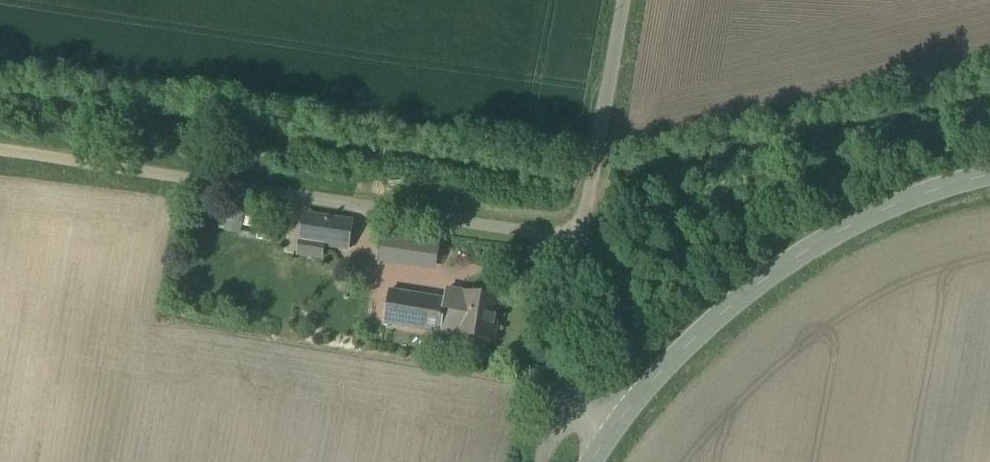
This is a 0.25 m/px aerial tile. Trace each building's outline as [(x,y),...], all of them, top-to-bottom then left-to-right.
[(353,222),(307,215),(303,241),(349,248),(353,222)] [(441,237),(387,229),(383,254),(437,262),(441,237)] [(457,297),(450,295),(451,290),(448,289),(447,300),(448,300),(443,332),(442,332),(442,333),(459,336),(466,292),(458,291),(457,297)] [(447,300),(390,291),(386,323),(442,332),(443,332),(448,300),(447,300)] [(503,297),(466,291),(466,292),(459,336),(495,342),(495,341),(494,341),(497,326),(498,326),(498,325),(496,325),(500,298),(502,298),(503,297)]
